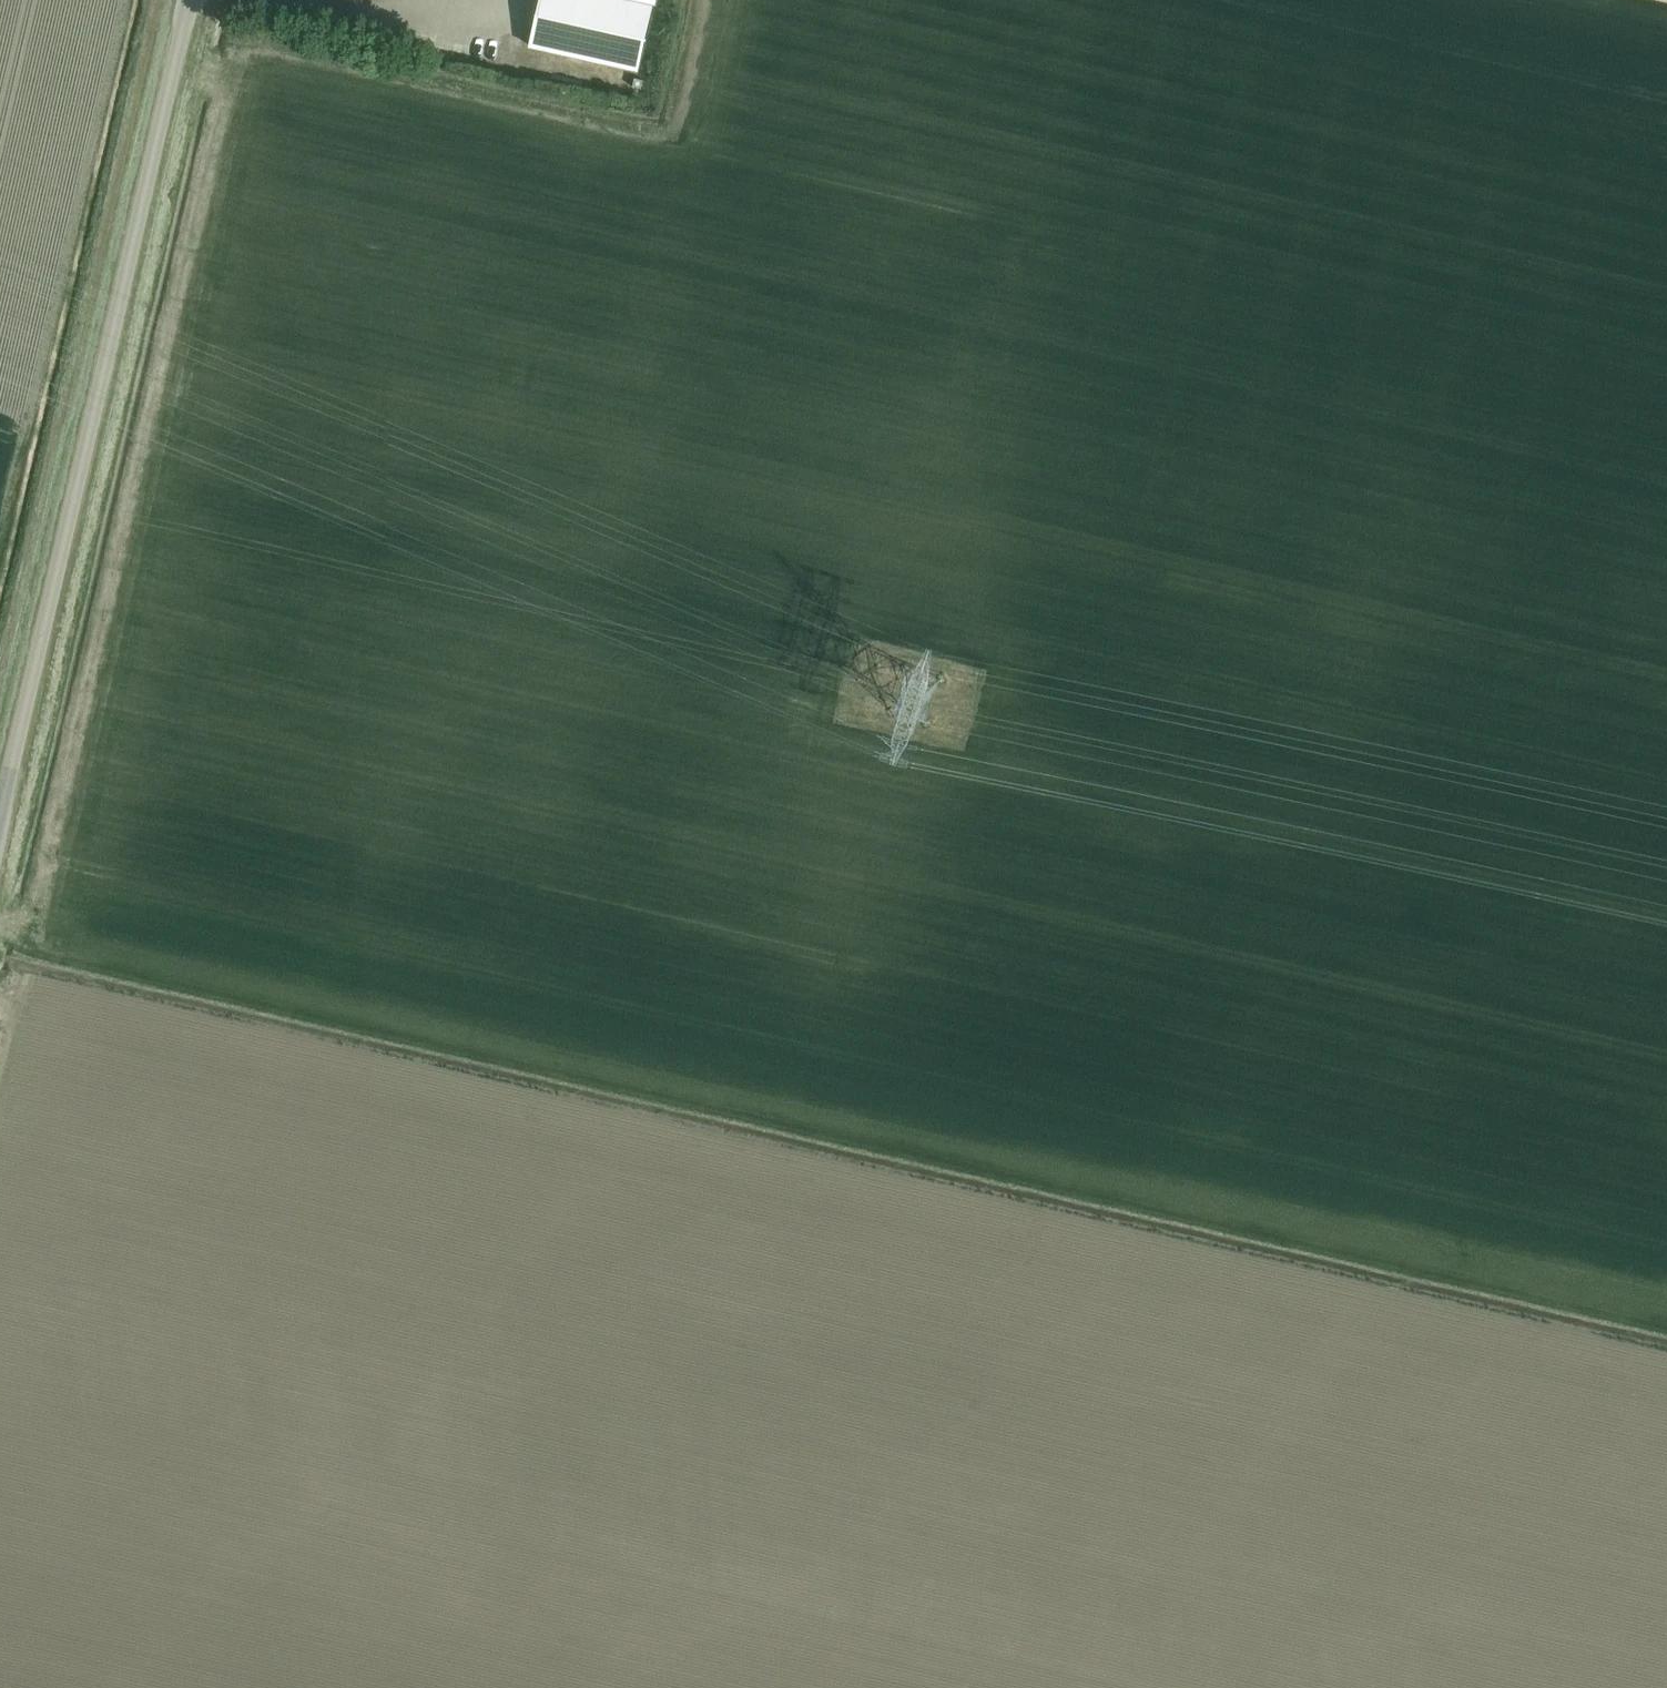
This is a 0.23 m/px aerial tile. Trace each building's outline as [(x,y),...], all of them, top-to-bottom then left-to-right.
[(653,6),(629,0),(539,0),(528,45),(639,70),(653,6)]
